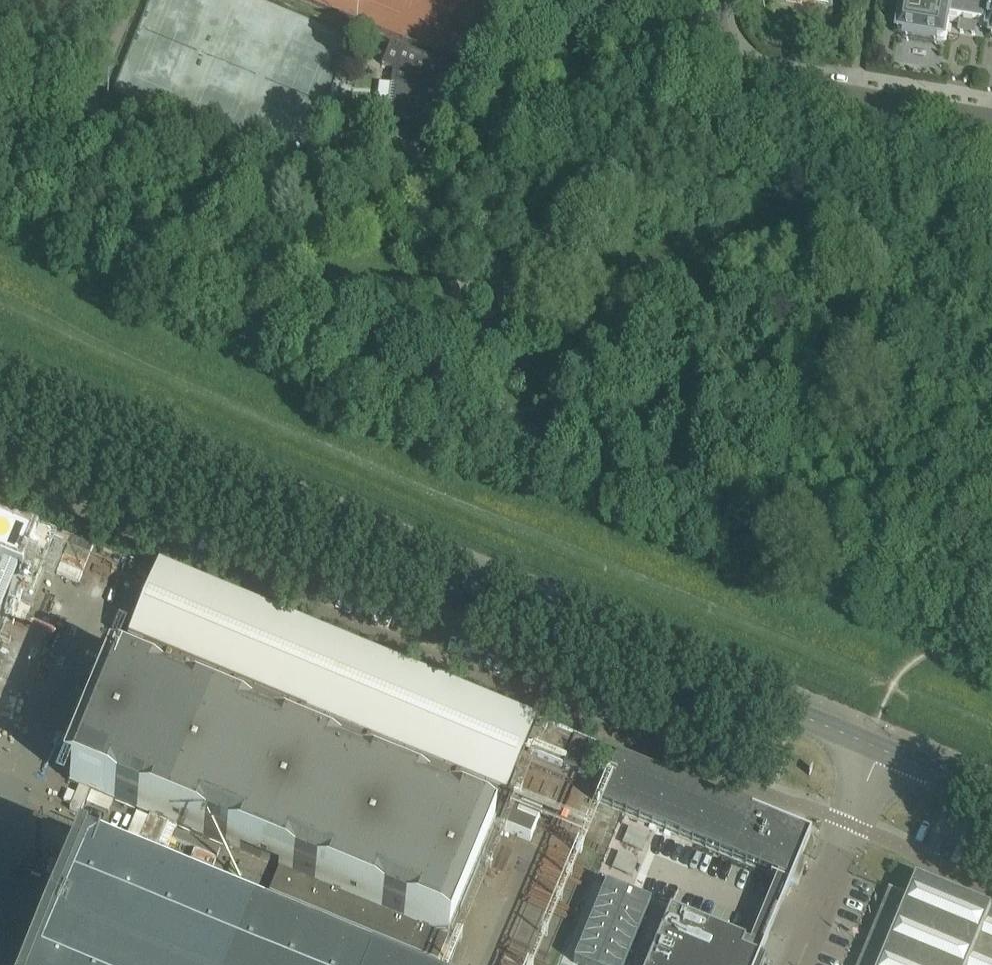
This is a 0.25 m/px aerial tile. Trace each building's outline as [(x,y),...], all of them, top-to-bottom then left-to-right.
[(904,3),(903,4),(900,6),(899,12),(901,15),(901,16),(902,16),(899,33),(947,41),(950,19),(989,26),(989,32),(991,32),(991,0),(905,0),(904,3)] [(393,70),(386,122),(398,124),(399,118),(423,122),(423,116),(433,118),(437,91),(453,94),(461,73),(391,44),(382,66),(393,70)] [(271,892),(438,961),(447,939),(448,939),(494,828),(530,843),(542,814),(507,799),(525,752),(590,779),(602,751),(158,567),(69,783),(280,870),(271,892)] [(600,763),(610,767),(614,756),(611,755),(605,752),(600,763)] [(811,837),(617,757),(597,804),(787,883),(787,881),(792,883),(803,855),(811,837)] [(36,964),(310,964),(76,868),(36,964)] [(920,882),(912,900),(891,891),(860,964),(991,964),(991,912),(920,882)] [(573,963),(577,964),(624,964),(650,904),(605,886),(573,963)] [(745,943),(670,912),(648,964),(765,964),(766,962),(755,958),(741,952),(745,943)]
